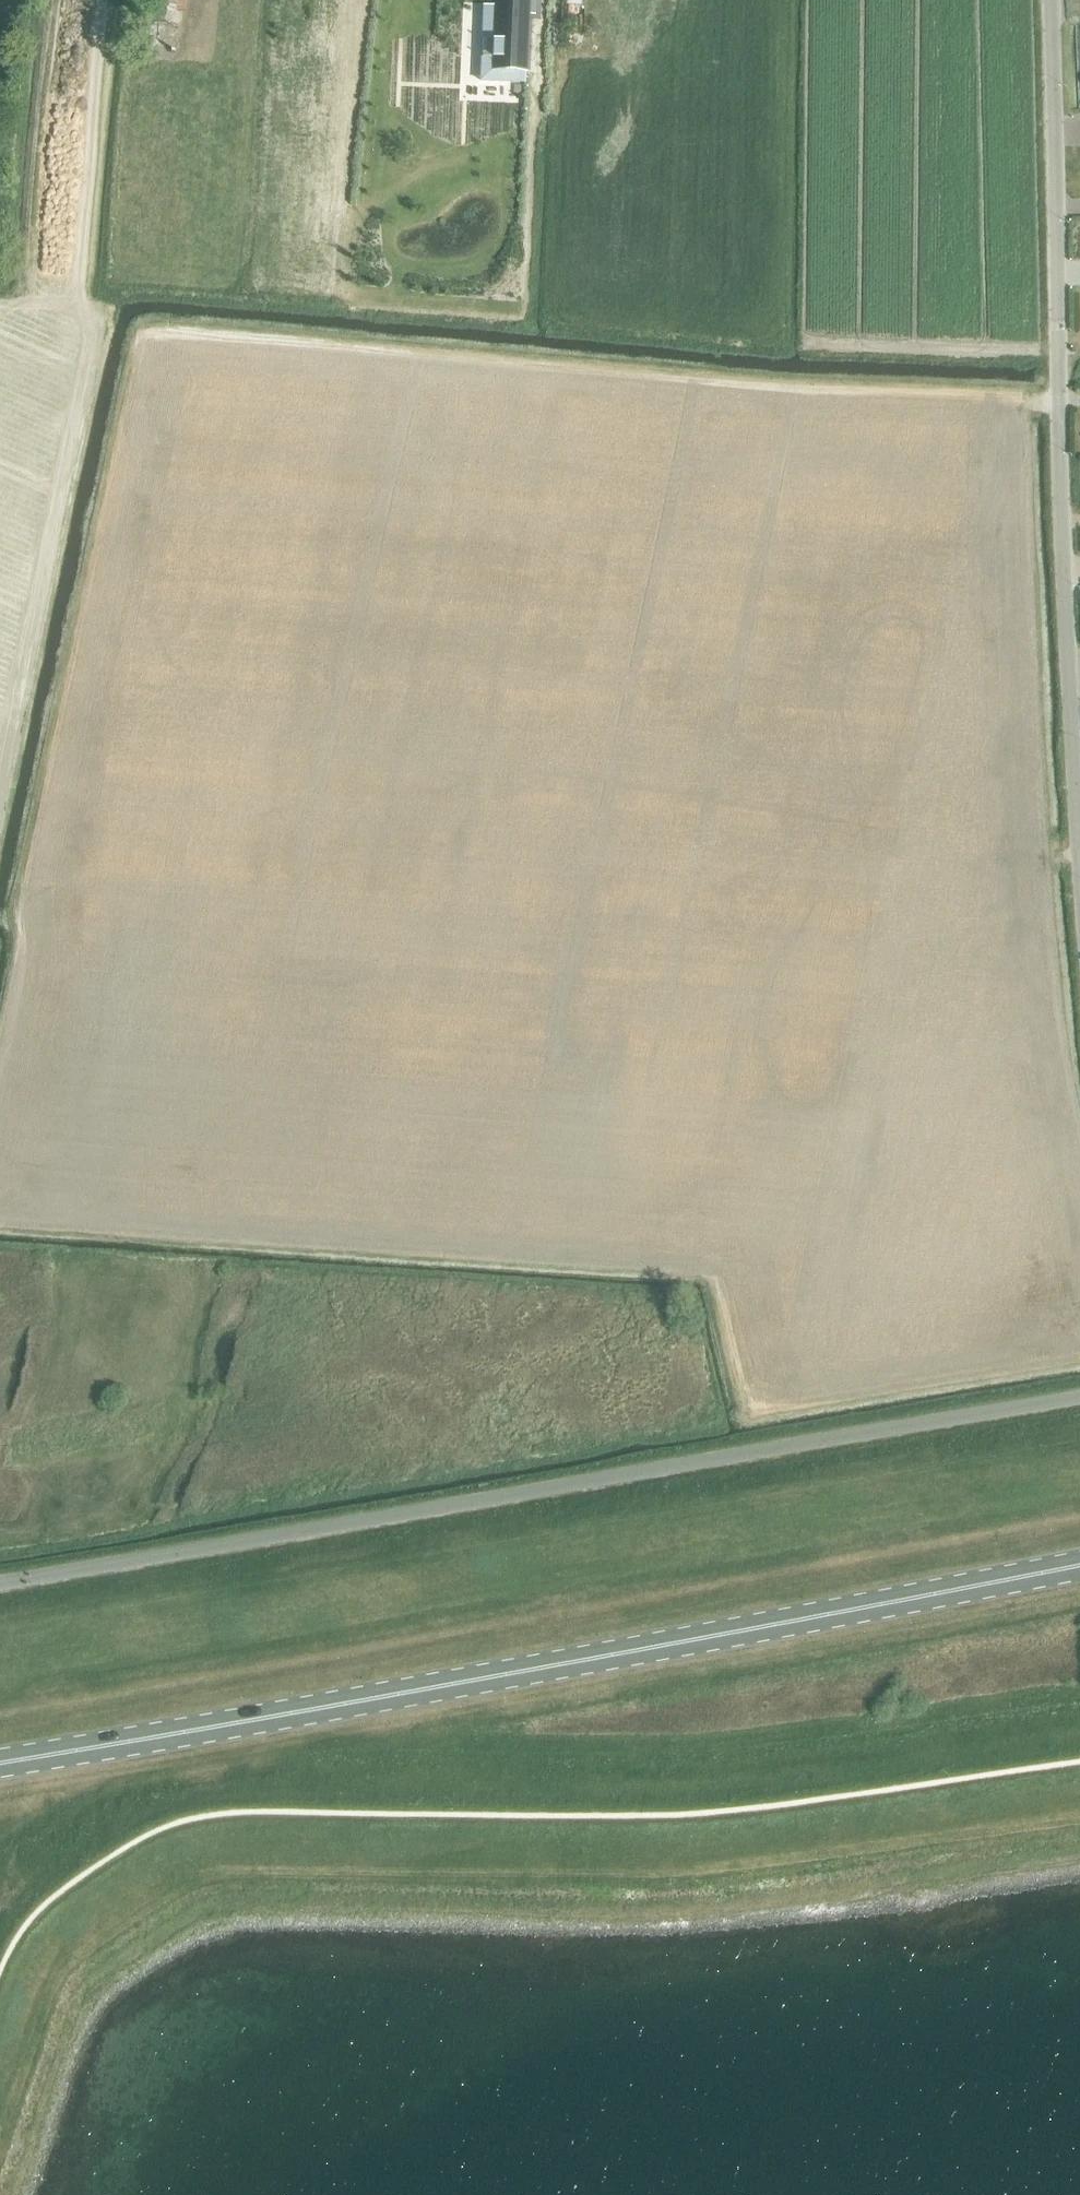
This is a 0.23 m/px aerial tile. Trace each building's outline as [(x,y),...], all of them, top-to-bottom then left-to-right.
[(181,51),(187,0),(151,0),(145,47),(181,51)] [(480,81),(525,83),(525,72),(526,72),(530,0),(494,0),(494,6),(493,16),(483,16),(480,81)]
